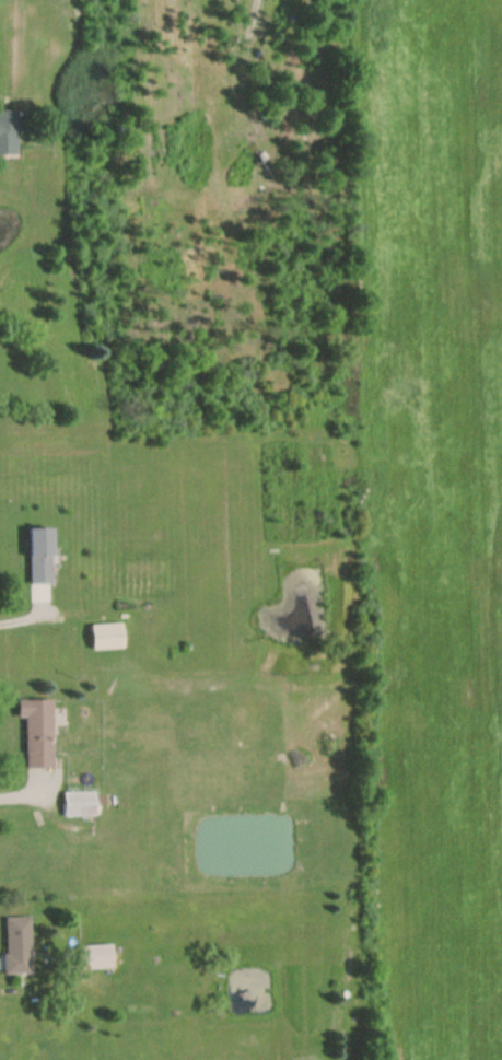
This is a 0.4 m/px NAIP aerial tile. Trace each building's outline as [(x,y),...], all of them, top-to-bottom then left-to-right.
[(16,158),(16,111),(0,111),(0,158),(16,158)] [(50,584),(50,528),(27,528),(27,584),(50,584)] [(121,649),(121,625),(89,625),(89,649),(121,649)] [(25,720),(25,770),(51,770),(51,701),(15,701),(15,720),(25,720)] [(61,818),(94,818),(94,794),(61,794),(61,818)] [(29,918),(3,918),(3,974),(29,974),(29,918)] [(79,969),(111,969),(111,946),(79,946),(79,969)]
